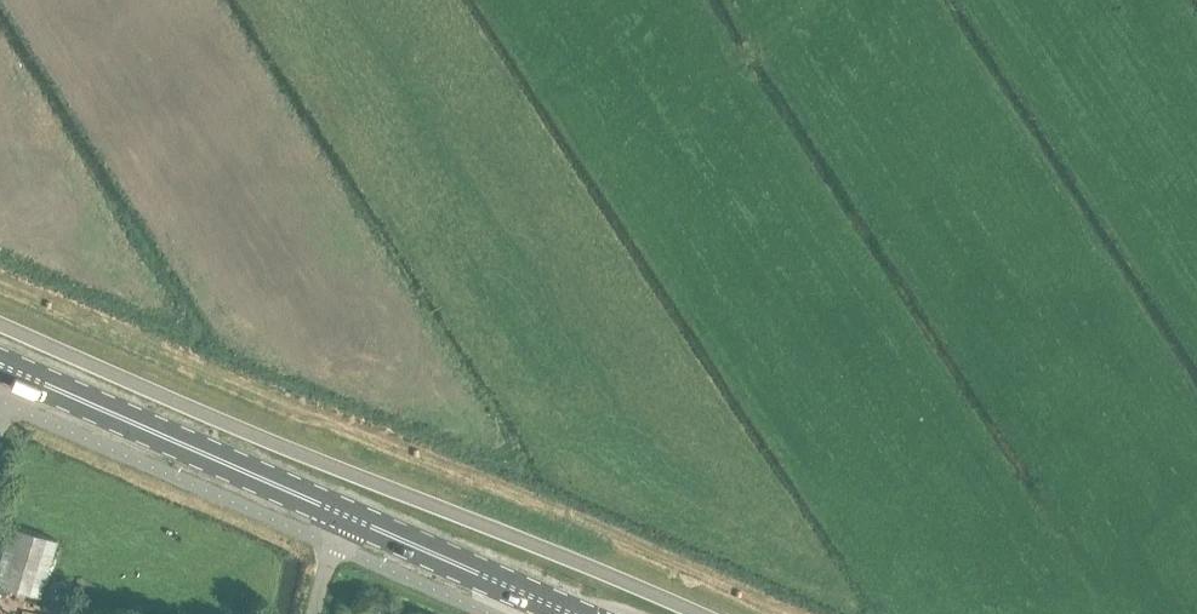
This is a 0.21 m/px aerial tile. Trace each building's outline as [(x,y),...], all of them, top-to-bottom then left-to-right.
[(56,539),(11,525),(0,563),(0,582),(39,594),(56,539)]
